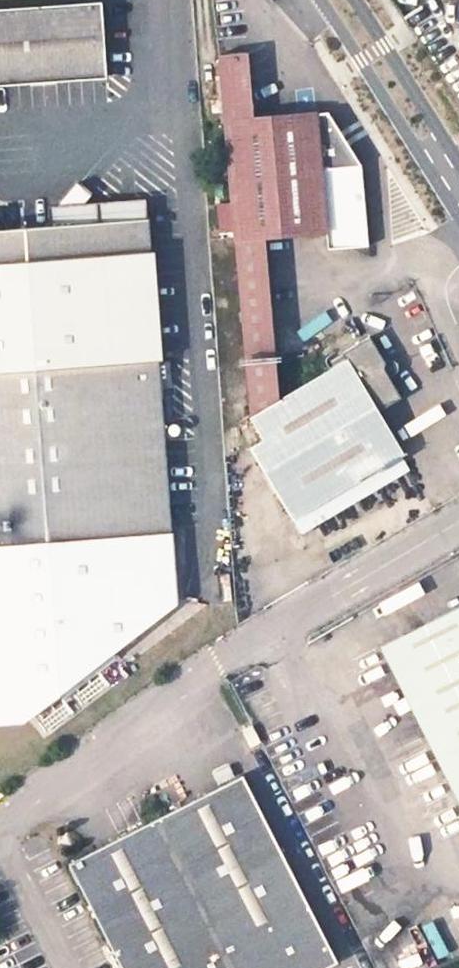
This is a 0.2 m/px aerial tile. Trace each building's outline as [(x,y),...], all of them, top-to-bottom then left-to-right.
[(101,2),(0,8),(0,85),(106,77),(101,2)] [(288,518),(396,452),(371,411),(393,397),(376,371),(377,362),(361,337),(323,360),(323,362),(311,369),(315,375),(279,397),(266,237),(327,231),(329,249),(370,245),(361,166),(326,112),(316,113),(316,111),(254,116),(248,52),(219,54),(245,359),(249,419),(260,438),(248,445),(246,448),(288,518)] [(0,229),(0,542),(170,529),(160,386),(170,386),(168,360),(158,361),(147,217),(97,221),(95,202),(54,205),(55,225),(45,226),(0,229)] [(54,205),(43,206),(45,226),(55,225),(54,205)] [(0,542),(0,727),(30,725),(176,611),(170,529),(0,542)] [(374,641),(458,803),(458,597),(374,641)] [(67,865),(120,967),(316,967),(338,957),(246,774),(67,865)]
